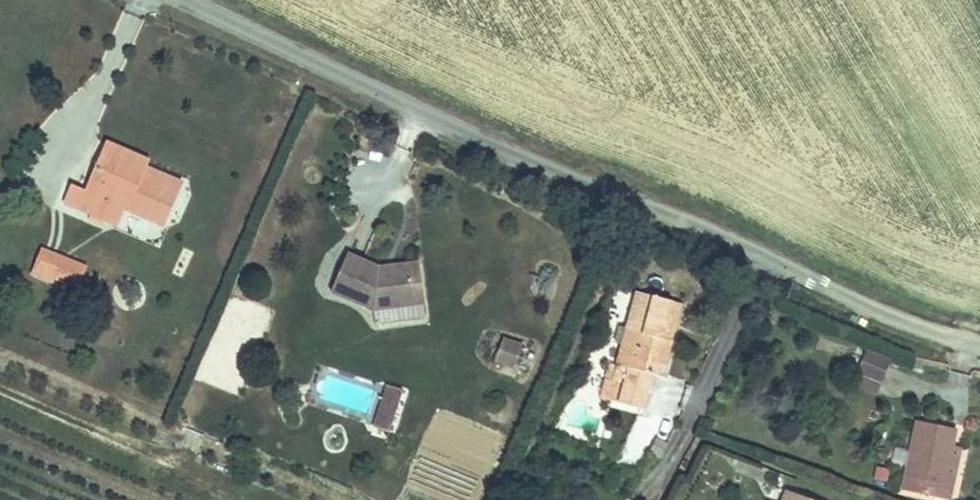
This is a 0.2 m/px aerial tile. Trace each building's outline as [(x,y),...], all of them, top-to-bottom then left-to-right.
[(142,172),(144,167),(147,159),(109,143),(103,157),(142,172)] [(179,181),(144,167),(142,172),(103,157),(89,189),(79,185),(72,182),(62,204),(110,224),(116,210),(160,228),(179,181)] [(54,284),(63,259),(43,252),(34,276),(54,284)] [(376,276),(379,266),(348,255),(331,294),(372,312),(375,326),(427,317),(425,305),(415,306),(410,275),(384,279),(376,276)] [(79,293),(88,268),(63,259),(54,284),(79,293)] [(384,269),(379,266),(376,276),(384,279),(410,275),(415,306),(425,305),(419,263),(384,269)] [(609,364),(600,398),(640,410),(651,374),(661,378),(681,304),(635,293),(618,366),(609,364)] [(515,373),(525,346),(502,337),(492,364),(515,373)] [(851,387),(877,397),(892,360),(866,350),(851,387)] [(384,386),(373,429),(393,434),(403,391),(384,386)] [(948,499),(952,482),(944,480),(950,460),(943,458),(948,444),(953,445),(957,431),(917,419),(898,485),(948,499)] [(944,480),(952,482),(962,448),(953,445),(948,444),(943,458),(950,460),(944,480)] [(786,486),(780,499),(821,499),(786,486)]
